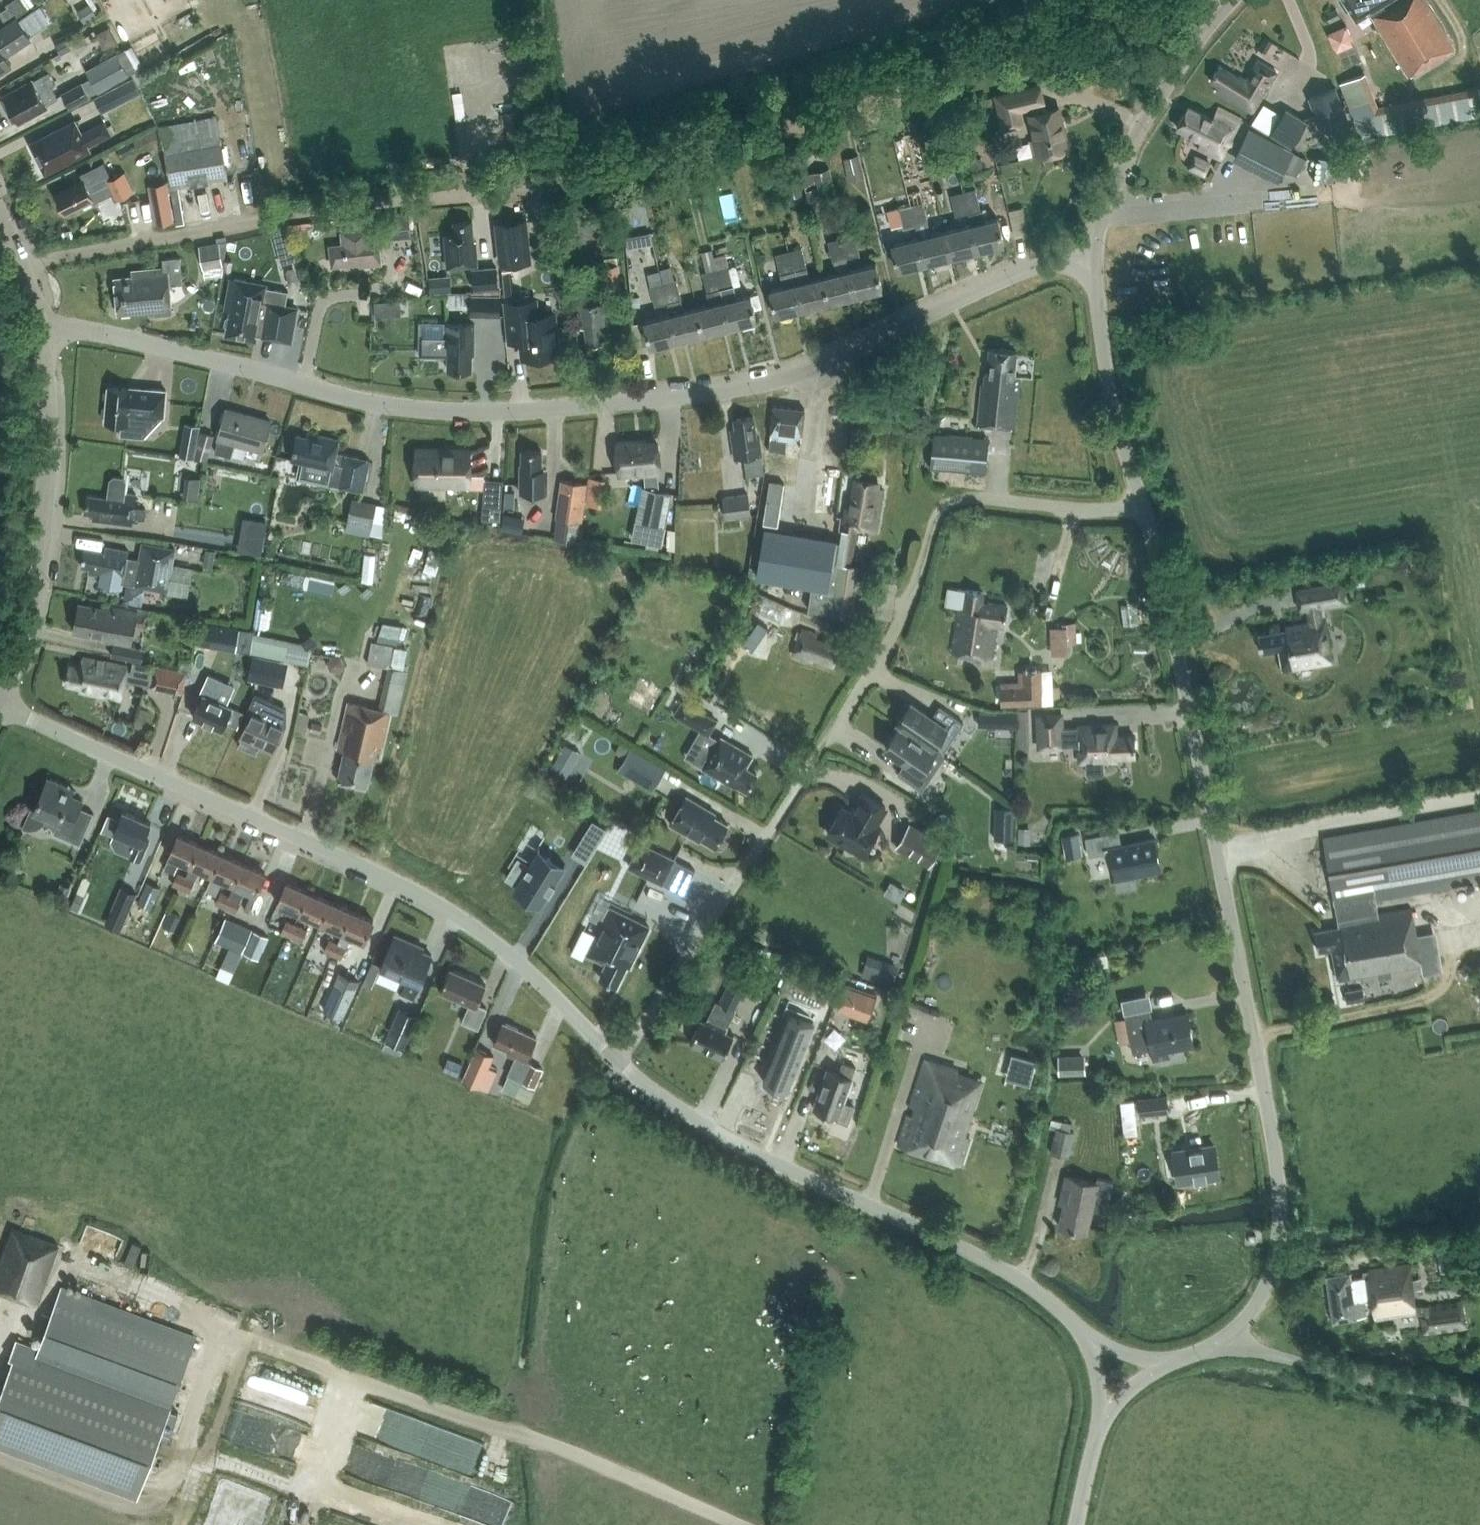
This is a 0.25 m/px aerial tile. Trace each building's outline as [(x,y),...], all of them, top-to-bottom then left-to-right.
[(22,0),(10,0),(0,6),(0,10),(7,20),(27,7),(22,0)] [(1349,9),(1356,19),(1369,11),(1408,75),(1454,47),(1425,0),(1399,0),(1385,8),(1382,3),(1387,0),(1339,0),(1345,10),(1349,9)] [(32,32),(52,21),(42,2),(22,13),(32,32)] [(97,14),(90,2),(76,11),(84,22),(97,14)] [(1336,7),(1326,13),(1331,20),(1340,15),(1336,7)] [(6,64),(10,62),(3,52),(29,36),(16,16),(0,26),(0,68),(6,64)] [(98,31),(106,47),(119,40),(111,24),(98,31)] [(1346,25),(1327,33),(1335,52),(1354,44),(1346,25)] [(53,43),(58,52),(84,39),(79,29),(53,43)] [(137,69),(126,47),(116,52),(86,69),(91,77),(63,92),(70,105),(128,73),(132,72),(137,69)] [(137,69),(132,72),(139,84),(172,64),(174,62),(172,58),(156,68),(157,69),(149,74),(148,72),(143,75),(139,67),(137,69)] [(1219,67),(1210,81),(1219,86),(1215,92),(1228,100),(1229,99),(1251,113),(1277,74),(1258,62),(1246,81),(1239,77),(1238,79),(1219,67)] [(12,119),(18,116),(19,118),(30,111),(32,114),(48,105),(47,102),(56,97),(50,86),(54,84),(47,71),(34,78),(33,76),(19,84),(20,86),(5,94),(6,97),(1,99),(12,119)] [(1377,107),(1364,73),(1340,82),(1361,137),(1479,115),(1479,89),(1479,88),(1377,107)] [(1069,146),(1058,106),(1045,109),(1043,103),(1045,103),(1040,85),(997,96),(1005,127),(1022,122),(1019,110),(1029,107),(1033,123),(1032,123),(1039,153),(1069,146)] [(94,98),(100,110),(121,99),(115,87),(94,98)] [(1336,88),(1309,98),(1322,131),(1348,121),(1336,88)] [(1199,146),(1221,158),(1242,120),(1219,108),(1213,120),(1189,106),(1177,127),(1202,141),(1199,146)] [(530,148),(524,108),(504,111),(509,151),(530,148)] [(1306,121),(1286,109),(1271,133),(1291,145),(1306,121)] [(218,117),(161,126),(171,187),(178,186),(227,178),(218,117)] [(88,149),(86,145),(110,133),(103,120),(79,132),(73,120),(31,141),(46,170),(88,149)] [(1251,130),(1236,158),(1277,180),(1284,169),(1297,176),(1306,160),(1293,153),(1251,130)] [(883,174),(901,169),(894,143),(876,148),(883,174)] [(1193,170),(1210,173),(1214,157),(1196,153),(1193,170)] [(850,177),(863,174),(858,154),(845,157),(850,177)] [(983,168),(981,157),(968,160),(970,171),(983,168)] [(84,179),(56,193),(65,212),(83,204),(84,206),(95,200),(95,199),(113,191),(116,198),(133,189),(125,172),(113,178),(104,161),(80,173),(84,179)] [(807,194),(834,187),(828,167),(801,174),(807,194)] [(789,196),(793,195),(802,193),(796,170),(769,177),(773,194),(788,190),(789,196)] [(180,197),(178,186),(171,187),(173,199),(180,197)] [(972,223),(979,248),(1005,242),(999,217),(986,220),(983,209),(981,209),(975,188),(965,191),(969,211),(972,223)] [(969,211),(965,191),(952,194),(957,214),(969,211)] [(156,224),(174,221),(169,194),(151,197),(156,224)] [(917,224),(920,236),(926,261),(951,255),(945,230),(931,233),(924,201),(912,204),(917,224)] [(900,207),(908,239),(894,243),(900,268),(926,261),(920,236),(917,224),(912,204),(900,207)] [(17,216),(20,223),(27,220),(24,212),(17,216)] [(406,214),(383,216),(384,235),(408,233),(406,214)] [(530,260),(525,220),(497,223),(502,263),(530,260)] [(446,235),(448,266),(477,265),(476,241),(474,241),(473,221),(454,222),(455,234),(446,235)] [(945,230),(951,255),(979,248),(972,223),(945,230)] [(370,227),(341,230),(342,244),(331,245),(333,262),(346,260),(346,266),(378,263),(376,240),(371,241),(370,227)] [(632,246),(655,242),(652,230),(630,234),(632,246)] [(848,257),(860,255),(855,235),(843,237),(848,257)] [(857,295),(851,270),(848,257),(843,237),(829,241),(837,273),(825,276),(831,301),(857,295)] [(225,240),(198,245),(201,267),(221,263),(225,240)] [(292,251),(289,240),(282,242),(275,244),(278,255),(292,251)] [(831,301),(825,276),(811,280),(803,247),(790,250),(805,307),(831,301)] [(776,314),(805,307),(790,250),(777,253),(785,286),(770,289),(776,314)] [(169,283),(181,282),(178,257),(162,258),(163,268),(132,271),(132,275),(116,277),(119,312),(145,310),(146,316),(172,313),(169,283)] [(621,295),(618,264),(606,265),(609,296),(621,295)] [(877,264),(851,270),(857,295),(883,288),(877,264)] [(735,285),(730,266),(717,269),(722,288),(735,285)] [(497,267),(473,269),(474,289),(498,287),(497,267)] [(722,288),(717,269),(704,272),(709,292),(722,288)] [(630,276),(631,286),(638,286),(638,276),(630,276)] [(296,308),(284,305),(286,292),(263,288),(263,285),(232,279),(227,308),(231,309),(227,333),(255,338),(256,334),(290,340),(296,308)] [(676,279),(665,281),(670,301),(681,299),(676,279)] [(656,305),(670,301),(665,281),(651,285),(656,305)] [(722,288),(725,301),(730,325),(757,319),(752,294),(738,298),(735,285),(722,288)] [(699,307),(705,331),(730,325),(725,301),(722,288),(709,292),(712,304),(699,307)] [(499,315),(499,295),(471,295),(471,315),(499,315)] [(604,332),(609,332),(605,302),(592,303),(591,296),(578,298),(579,305),(577,305),(580,328),(586,327),(587,343),(605,341),(604,332)] [(534,299),(508,302),(512,340),(513,340),(513,337),(523,336),(525,357),(556,353),(552,314),(535,316),(534,299)] [(673,314),(678,338),(705,331),(699,307),(684,311),(681,299),(670,301),(673,314)] [(388,301),(375,302),(376,317),(389,316),(388,301)] [(673,314),(659,317),(645,320),(651,344),(678,338),(673,314)] [(473,343),(474,323),(420,322),(419,354),(448,355),(447,369),(470,370),(471,343),(473,343)] [(1021,375),(1015,375),(1017,351),(990,349),(988,372),(986,372),(985,382),(983,381),(979,423),(1016,426),(1021,375)] [(109,386),(105,421),(121,423),(120,434),(144,436),(146,413),(164,415),(167,389),(132,386),(131,388),(109,386)] [(805,408),(776,404),(770,450),(782,452),(784,440),(801,442),(805,408)] [(270,421),(226,408),(218,437),(220,437),(216,452),(231,456),(235,442),(262,450),(270,421)] [(760,436),(758,436),(755,415),(736,418),(737,427),(731,428),(735,457),(745,455),(748,473),(765,471),(760,436)] [(202,431),(195,456),(208,460),(214,435),(202,431)] [(933,433),(929,468),(986,473),(989,438),(933,433)] [(295,454),(293,465),(309,468),(305,484),(325,488),(327,476),(334,478),(337,464),(343,465),(338,485),(363,490),(370,459),(337,452),(340,440),(325,437),(324,442),(299,437),(295,454)] [(617,441),(619,470),(636,468),(635,471),(644,470),(647,485),(645,485),(633,537),(659,542),(662,529),(664,530),(672,491),(661,489),(659,468),(661,468),(658,440),(643,441),(643,442),(634,443),(633,439),(617,441)] [(180,455),(194,457),(196,451),(181,448),(180,455)] [(418,482),(418,483),(422,483),(426,483),(426,497),(446,497),(446,483),(468,483),(468,487),(484,488),(484,479),(483,475),(468,475),(468,449),(418,448),(418,482)] [(273,470),(278,454),(266,450),(261,466),(273,470)] [(521,480),(521,493),(547,493),(548,479),(543,479),(543,465),(542,465),(542,450),(523,450),(523,465),(521,465),(521,480)] [(184,495),(200,498),(204,476),(188,473),(184,495)] [(132,517),(146,518),(147,509),(135,508),(137,494),(124,493),(126,482),(123,478),(114,477),(111,480),(110,491),(108,491),(107,498),(87,496),(86,512),(94,513),(94,519),(131,524),(132,517)] [(852,562),(858,526),(877,528),(883,489),(873,487),(874,481),(855,478),(852,498),(848,497),(844,524),(843,524),(843,528),(841,528),(839,540),(828,611),(832,612),(831,621),(834,625),(850,628),(852,615),(851,615),(860,563),(852,562)] [(500,520),(503,481),(484,479),(484,488),(482,518),(500,520)] [(576,542),(579,520),(582,520),(587,482),(563,479),(554,538),(558,539),(558,540),(576,542)] [(749,492),(722,496),(725,517),(725,518),(740,516),(751,514),(762,513),(764,491),(749,492)] [(377,502),(352,497),(347,522),(372,527),(377,502)] [(525,529),(525,516),(505,515),(505,528),(525,529)] [(253,519),(248,552),(262,555),(267,521),(253,519)] [(164,543),(215,545),(215,529),(165,526),(164,543)] [(766,527),(758,576),(813,584),(809,608),(828,611),(839,540),(822,537),(780,530),(780,529),(766,527)] [(135,585),(167,591),(175,547),(142,542),(140,558),(128,556),(129,550),(106,546),(105,552),(85,548),(82,568),(90,569),(89,575),(101,577),(100,586),(123,589),(124,583),(135,585)] [(1341,582),(1298,590),(1301,608),(1309,607),(1312,622),(1287,626),(1287,629),(1260,633),(1262,651),(1280,648),(1283,668),(1332,660),(1326,620),(1323,620),(1320,605),(1345,601),(1341,582)] [(953,650),(992,656),(996,631),(991,630),(992,622),(1005,624),(1008,604),(982,600),(984,591),(968,588),(968,589),(947,586),(944,605),(959,607),(953,650)] [(99,639),(131,646),(134,630),(145,632),(149,613),(109,605),(108,608),(81,603),(75,631),(100,636),(99,639)] [(384,622),(380,634),(399,638),(404,625),(384,622)] [(1050,627),(1051,655),(1069,655),(1068,645),(1077,644),(1076,622),(1061,623),(1061,627),(1050,627)] [(211,624),(207,645),(236,650),(240,629),(211,624)] [(841,647),(816,637),(818,634),(802,628),(793,652),(812,659),(813,656),(834,664),(841,647)] [(253,651),(310,664),(315,644),(258,630),(253,651)] [(374,757),(381,759),(392,711),(399,713),(405,686),(409,671),(391,667),(395,645),(372,641),(368,663),(389,667),(386,681),(379,709),(349,701),(338,749),(345,750),(338,778),(368,785),(374,757)] [(145,650),(114,643),(111,655),(133,660),(141,662),(142,662),(145,650)] [(269,657),(254,653),(248,679),(264,682),(269,657)] [(347,657),(334,655),(331,668),(344,671),(347,657)] [(69,665),(65,684),(80,687),(79,691),(120,699),(124,679),(137,682),(141,662),(133,660),(131,670),(126,669),(127,666),(82,657),(80,667),(69,665)] [(186,673),(155,667),(151,686),(182,693),(186,673)] [(1002,681),(1003,702),(1053,700),(1052,668),(1018,669),(1018,681),(1002,681)] [(233,706),(226,703),(232,690),(222,685),(224,680),(210,673),(202,692),(205,693),(195,715),(223,727),(226,722),(233,706)] [(287,707),(256,694),(249,708),(253,710),(242,736),(243,737),(240,744),(258,752),(261,744),(275,750),(286,723),(281,720),(287,707)] [(701,727),(709,732),(716,720),(682,701),(675,713),(701,727)] [(911,703),(897,724),(941,755),(964,722),(940,705),(932,717),(911,703)] [(233,706),(226,722),(237,727),(244,711),(233,706)] [(310,714),(300,711),(295,732),(306,735),(310,714)] [(1062,713),(1038,714),(1039,746),(1064,745),(1063,745),(1063,726),(1062,713)] [(321,732),(323,724),(314,721),(312,730),(321,732)] [(1118,759),(1118,755),(1136,754),(1135,734),(1117,735),(1116,723),(1079,724),(1079,726),(1063,726),(1063,745),(1079,744),(1080,760),(1086,760),(1086,773),(1089,776),(1101,775),(1104,773),(1104,759),(1118,759)] [(898,773),(922,789),(945,757),(941,755),(897,724),(900,727),(886,747),(906,761),(898,773)] [(747,790),(757,773),(746,766),(753,754),(721,736),(720,738),(709,732),(701,727),(692,742),(711,753),(703,767),(735,785),(736,784),(747,790)] [(665,768),(631,748),(620,766),(655,786),(665,768)] [(560,754),(552,767),(564,774),(572,761),(560,754)] [(66,785),(49,778),(35,810),(34,809),(34,807),(33,807),(24,829),(25,829),(26,827),(29,828),(33,828),(37,828),(42,824),(45,822),(48,823),(59,828),(56,833),(55,833),(55,834),(80,845),(80,847),(95,813),(94,813),(93,814),(80,809),(83,801),(63,793),(66,785)] [(842,807),(828,832),(864,853),(879,828),(875,825),(886,806),(864,794),(853,813),(842,807)] [(692,832),(715,846),(728,823),(714,815),(716,812),(687,795),(670,823),(691,835),(692,832)] [(1314,930),(1318,950),(1332,948),(1338,979),(1378,973),(1391,970),(1422,965),(1419,947),(1416,934),(1411,907),(1378,913),(1376,897),(1479,879),(1479,810),(1324,837),(1339,925),(1314,930)] [(116,831),(123,835),(117,849),(143,861),(151,841),(145,839),(152,823),(126,811),(121,820),(117,829),(116,831)] [(109,815),(105,824),(117,829),(121,820),(109,815)] [(586,831),(599,839),(607,828),(593,819),(586,831)] [(910,824),(897,846),(928,865),(942,842),(910,824)] [(1014,826),(995,825),(994,838),(1013,839),(1014,826)] [(1031,828),(1019,827),(1018,843),(1030,843),(1031,828)] [(1119,890),(1138,886),(1136,873),(1141,872),(1160,868),(1155,837),(1122,843),(1119,830),(1096,835),(1086,837),(1090,856),(1111,852),(1116,877),(1119,890)] [(1081,846),(1078,831),(1061,834),(1063,849),(1081,846)] [(180,861),(191,865),(192,866),(201,845),(179,835),(165,868),(175,872),(180,861)] [(641,843),(630,866),(684,893),(696,869),(641,843)] [(186,875),(181,888),(190,892),(200,869),(213,875),(223,854),(201,845),(192,866),(191,865),(186,875)] [(541,902),(540,905),(541,906),(566,864),(565,864),(564,866),(539,850),(540,848),(539,847),(528,864),(518,858),(507,877),(517,883),(513,889),(520,892),(521,893),(522,891),(541,902)] [(1019,850),(1019,867),(1043,868),(1043,851),(1019,850)] [(236,885),(245,864),(223,854),(213,875),(207,890),(216,894),(223,879),(236,885)] [(245,864),(236,885),(231,895),(226,908),(236,912),(246,890),(256,894),(266,873),(245,864)] [(181,888),(186,875),(177,872),(172,884),(181,888)] [(146,880),(137,902),(152,907),(161,886),(146,880)] [(71,887),(61,883),(56,895),(67,899),(71,887)] [(280,904),(301,913),(311,892),(289,883),(280,904)] [(71,907),(78,910),(84,893),(77,890),(71,907)] [(226,908),(231,895),(220,890),(215,903),(226,908)] [(323,923),(332,901),(311,892),(301,913),(321,922),(323,923)] [(332,901),(323,923),(345,932),(355,911),(332,901)] [(600,977),(618,985),(628,964),(631,965),(650,926),(611,906),(588,953),(607,962),(600,977)] [(109,925),(121,931),(128,913),(116,908),(109,925)] [(345,932),(340,944),(335,956),(342,959),(352,935),(365,941),(375,920),(355,911),(345,932)] [(226,917),(215,940),(230,946),(242,952),(252,928),(226,917)] [(289,921),(284,933),(291,937),(293,938),(299,925),(289,921)] [(299,925),(293,938),(303,942),(308,930),(299,925)] [(255,930),(245,952),(258,957),(268,935),(255,930)] [(403,993),(414,998),(421,983),(432,956),(413,948),(412,945),(410,941),(395,935),(382,966),(409,978),(403,993)] [(327,953),(335,956),(340,944),(332,940),(327,953)] [(1435,944),(1419,947),(1422,965),(1423,970),(1440,967),(1435,944)] [(230,946),(217,975),(230,981),(237,963),(242,952),(230,946)] [(864,975),(888,981),(893,959),(869,953),(864,975)] [(479,1029),(488,1009),(479,1005),(488,985),(452,969),(443,991),(472,1003),(464,1022),(479,1029)] [(324,1009),(343,1017),(359,980),(339,972),(324,1009)] [(734,1034),(726,1030),(749,982),(734,975),(721,1002),(718,1000),(708,1022),(702,1019),(691,1041),(724,1056),(734,1034)] [(857,1006),(872,1011),(877,995),(862,990),(848,985),(839,1010),(854,1015),(857,1006)] [(1363,987),(1346,991),(1348,1001),(1365,998),(1363,987)] [(419,1015),(399,1006),(385,1039),(405,1048),(419,1015)] [(1148,1006),(1141,1008),(1126,1010),(1134,1050),(1152,1046),(1154,1061),(1170,1058),(1168,1049),(1194,1044),(1188,1010),(1151,1018),(1148,1006)] [(762,1078),(786,1088),(815,1022),(791,1012),(762,1078)] [(536,1084),(543,1067),(528,1060),(537,1037),(505,1024),(496,1043),(509,1048),(507,1052),(516,1056),(508,1073),(536,1084)] [(478,1047),(463,1080),(481,1088),(481,1087),(490,1066),(495,1055),(478,1047)] [(1086,1073),(1085,1053),(1058,1053),(1058,1074),(1086,1073)] [(464,1063),(448,1056),(442,1069),(458,1075),(464,1063)] [(909,1114),(899,1144),(961,1164),(970,1137),(964,1135),(971,1114),(944,1106),(955,1070),(956,1068),(926,1059),(911,1105),(917,1107),(915,1115),(909,1114)] [(849,1120),(855,1103),(858,1105),(865,1086),(853,1082),(854,1077),(857,1067),(843,1061),(839,1072),(828,1068),(814,1107),(849,1120)] [(1167,1094),(1141,1097),(1138,1097),(1139,1114),(1169,1111),(1167,1094)] [(1050,1127),(1058,1129),(1069,1131),(1071,1122),(1052,1118),(1050,1127)] [(1058,1129),(1054,1151),(1053,1152),(1069,1155),(1074,1132),(1069,1131),(1058,1129)] [(1179,1180),(1218,1174),(1214,1144),(1175,1150),(1176,1157),(1163,1159),(1166,1177),(1178,1175),(1179,1180)] [(1092,1207),(1107,1210),(1113,1179),(1099,1176),(1097,1182),(1067,1176),(1062,1202),(1065,1203),(1060,1225),(1087,1231),(1092,1207)] [(37,1303),(58,1245),(14,1228),(0,1266),(0,1290),(37,1303)] [(1421,1277),(1410,1279),(1407,1263),(1369,1269),(1370,1275),(1352,1278),(1351,1273),(1328,1276),(1335,1318),(1367,1313),(1366,1302),(1373,1301),(1376,1317),(1415,1311),(1416,1313),(1418,1313),(1421,1333),(1467,1326),(1463,1300),(1415,1308),(1412,1290),(1423,1288),(1421,1277)] [(0,1399),(0,1440),(141,1491),(196,1340),(61,1291),(40,1347),(17,1338),(10,1356),(15,1358),(15,1360),(0,1399)] [(414,1430),(408,1453),(474,1469),(480,1446),(414,1430)]
